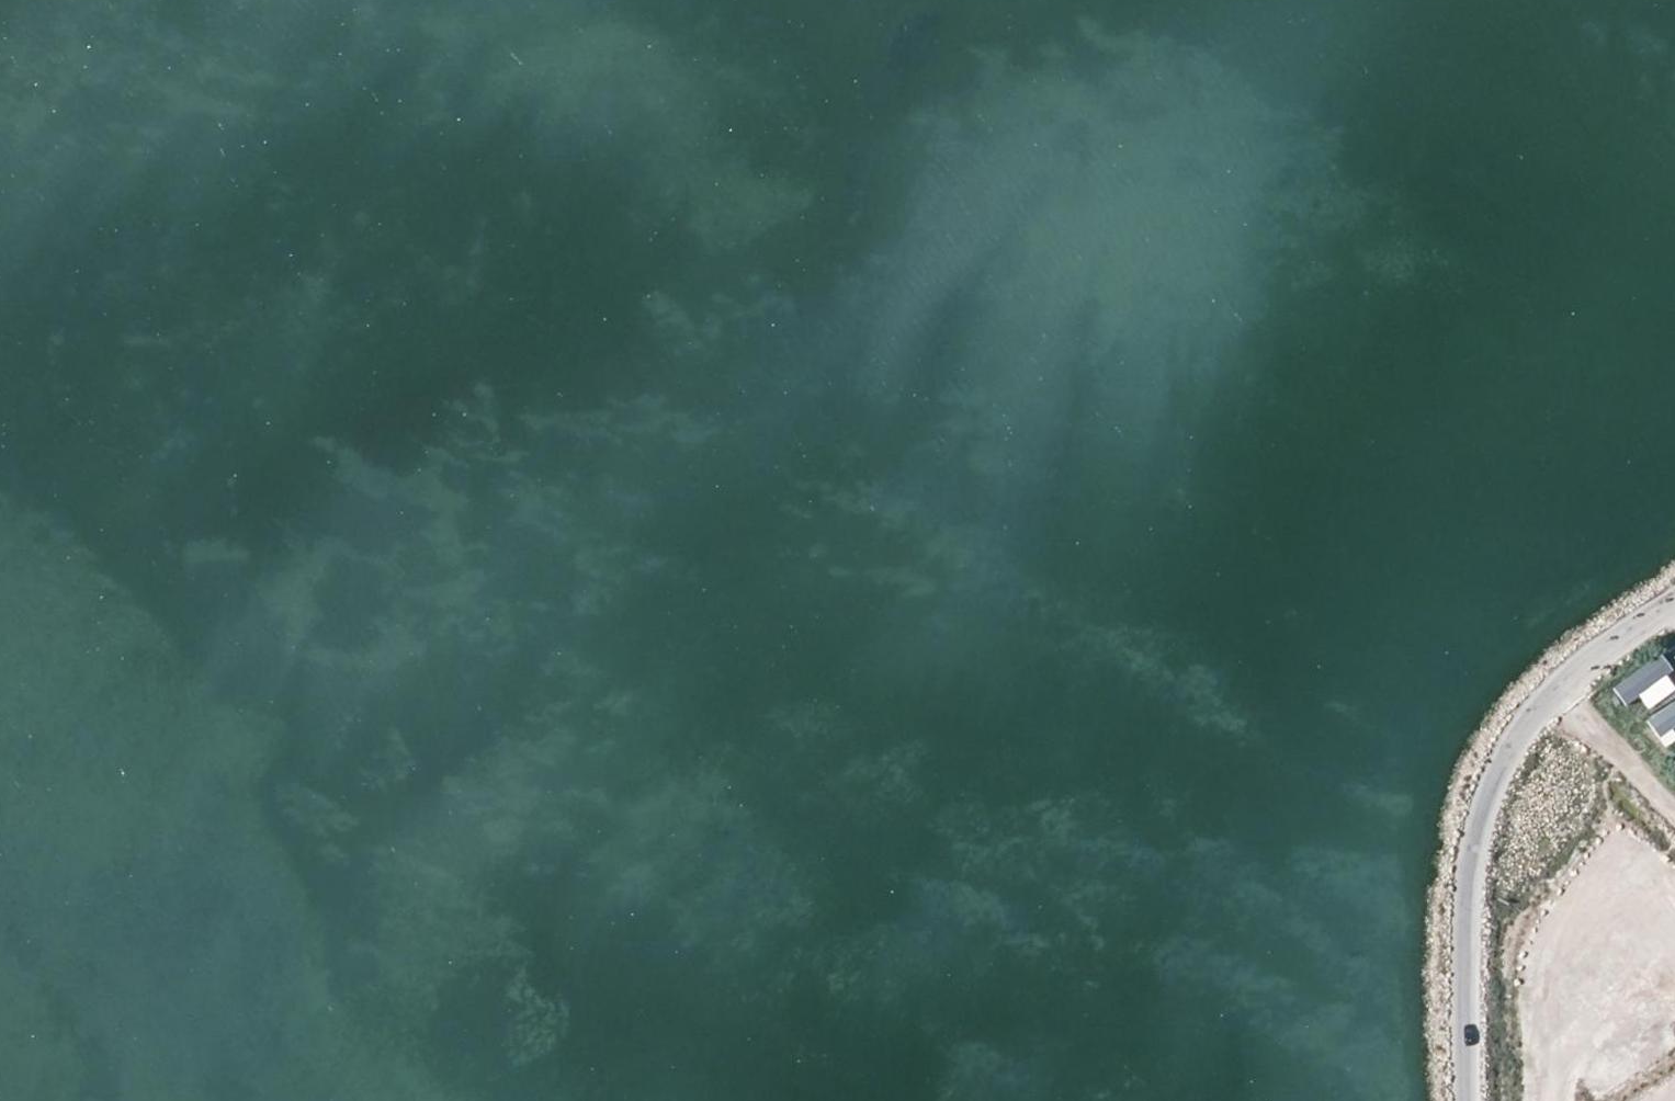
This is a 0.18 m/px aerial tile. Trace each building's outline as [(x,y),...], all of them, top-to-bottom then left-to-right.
[(1674,685),(1674,679),(1658,655),(1613,687),(1633,715),(1674,685)] [(1665,748),(1674,741),(1674,700),(1646,721),(1665,748)]
